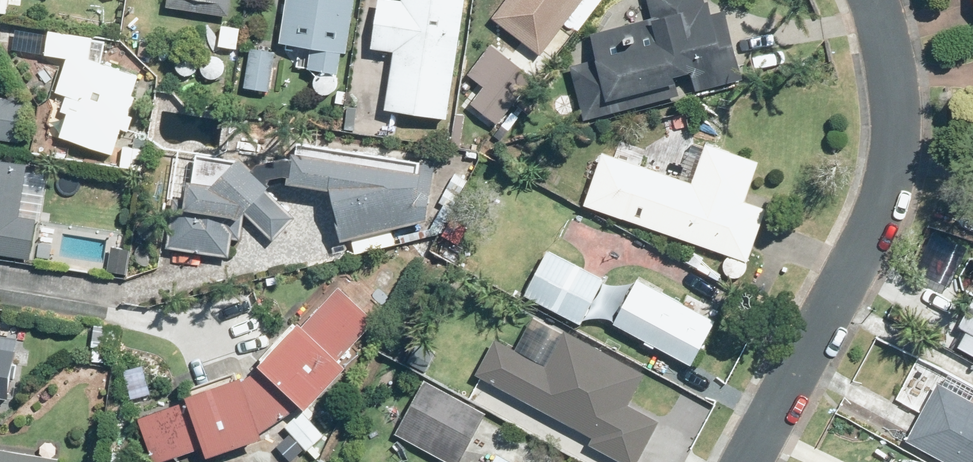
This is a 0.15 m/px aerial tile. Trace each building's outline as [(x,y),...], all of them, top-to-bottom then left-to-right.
[(168,4),(228,14),(230,0),(168,0),(168,4)] [(311,64),(340,69),(344,49),(348,50),(355,0),(287,0),(281,39),(314,44),(311,64)] [(373,44),(395,48),(387,105),(449,115),(467,0),(379,0),(373,44)] [(493,16),(543,53),(568,18),(578,25),(597,0),(505,0),(493,16)] [(595,30),(602,57),(572,64),(586,118),(744,77),(727,9),(714,11),(711,0),(708,0),(650,0),(654,15),(595,30)] [(223,19),(219,45),(237,48),(241,22),(223,19)] [(47,52),(67,56),(56,89),(74,95),(61,133),(114,151),(122,126),(129,129),(135,112),(131,112),(144,73),(101,59),(94,35),(51,28),(47,52)] [(251,46),(245,86),(270,90),(276,49),(251,46)] [(512,58),(498,81),(512,90),(526,67),(512,58)] [(499,90),(484,111),(496,119),(511,99),(499,90)] [(21,139),(27,100),(0,96),(0,136),(21,139)] [(688,110),(666,115),(669,130),(692,126),(688,110)] [(453,134),(450,145),(474,150),(476,139),(453,134)] [(292,169),(291,177),(294,178),(332,183),(344,236),(428,216),(437,159),(300,138),(299,147),(295,146),(295,152),(263,158),(256,165),(242,152),(237,157),(198,151),(197,160),(175,157),(169,195),(176,196),(169,244),(231,253),(234,236),(242,237),(246,211),(275,237),(296,214),(266,187),(271,180),(274,177),(272,175),(274,173),(292,169)] [(585,202),(748,258),(765,207),(745,201),(759,160),(707,142),(707,145),(694,140),(681,177),(602,151),(585,202)] [(124,145),(121,165),(140,167),(142,147),(124,145)] [(31,254),(36,217),(42,218),(48,172),(27,169),(28,160),(0,156),(0,250),(31,254)] [(440,200),(445,202),(437,217),(446,222),(469,179),(455,171),(440,200)] [(113,244),(108,269),(125,272),(131,248),(113,244)] [(607,279),(550,247),(526,291),(583,323),(607,279)] [(693,250),(687,261),(699,268),(705,257),(693,250)] [(616,321),(693,362),(716,318),(639,278),(616,321)] [(301,317),(262,360),(266,363),(253,371),(283,416),(305,400),(309,404),(350,361),(342,354),(376,317),(342,283),(306,322),(301,317)] [(535,331),(543,316),(517,301),(509,317),(535,331)] [(972,350),(972,301),(960,324),(968,328),(960,343),(972,350)] [(119,326),(95,322),(92,345),(115,348),(119,326)] [(464,363),(455,379),(471,388),(472,386),(541,425),(577,362),(569,357),(572,352),(535,331),(509,378),(483,363),(478,371),(464,363)] [(10,396),(19,335),(0,332),(0,394),(10,396)] [(191,397),(141,414),(156,460),(208,442),(210,451),(266,432),(264,428),(283,416),(253,371),(247,376),(246,373),(189,392),(191,397)] [(909,438),(951,461),(972,461),(972,385),(951,372),(944,383),(942,382),(909,438)] [(400,435),(435,455),(449,461),(465,461),(490,416),(462,401),(427,383),(400,435)] [(285,424),(307,446),(325,430),(304,407),(285,424)] [(61,455),(0,446),(0,461),(60,461),(61,455)] [(315,460),(304,446),(287,459),(289,461),(312,461),(315,460)] [(499,452),(494,461),(518,461),(499,452)]
